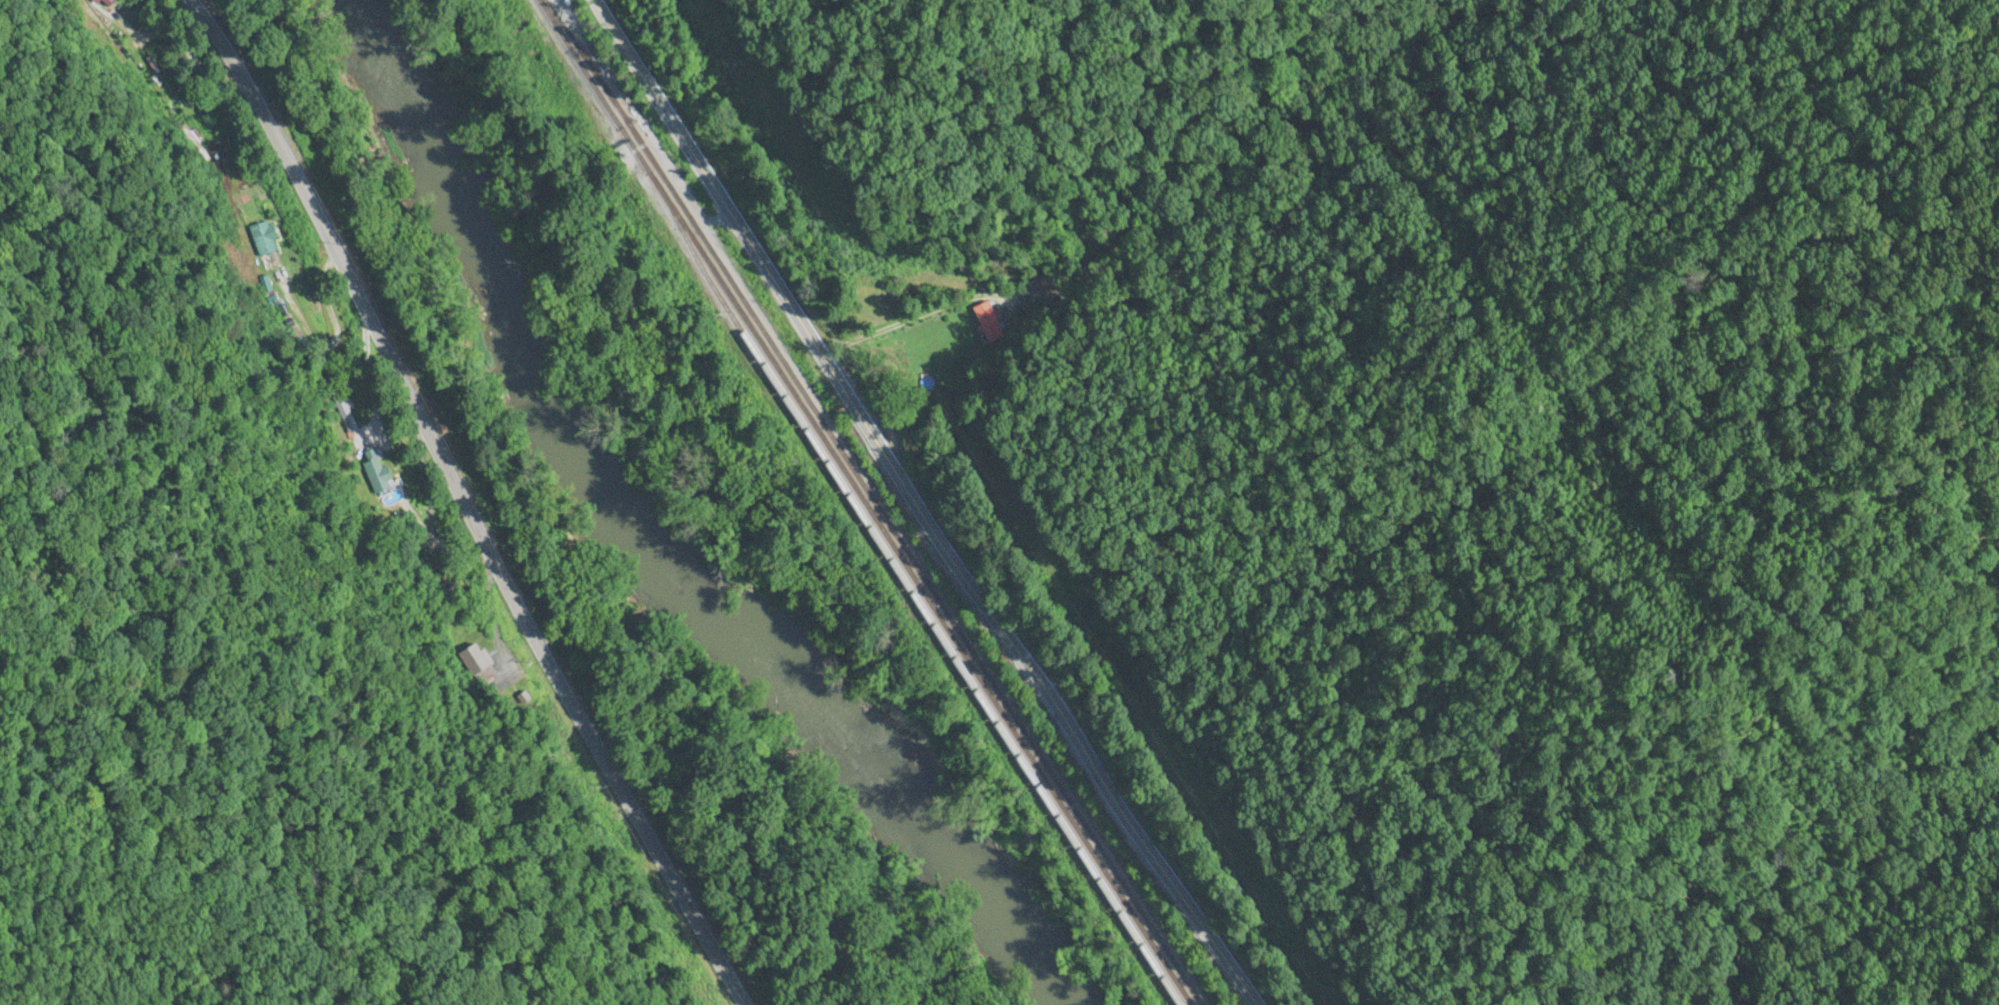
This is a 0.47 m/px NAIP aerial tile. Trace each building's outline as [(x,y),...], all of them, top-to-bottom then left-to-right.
[(616,128),(624,125),(612,100),(605,104),(616,128)] [(249,229),(264,273),(281,268),(276,253),(283,251),(273,221),(249,229)] [(970,307),(986,345),(1004,338),(988,300),(970,307)] [(501,683),(498,676),(487,681),(491,688),(501,683)]
